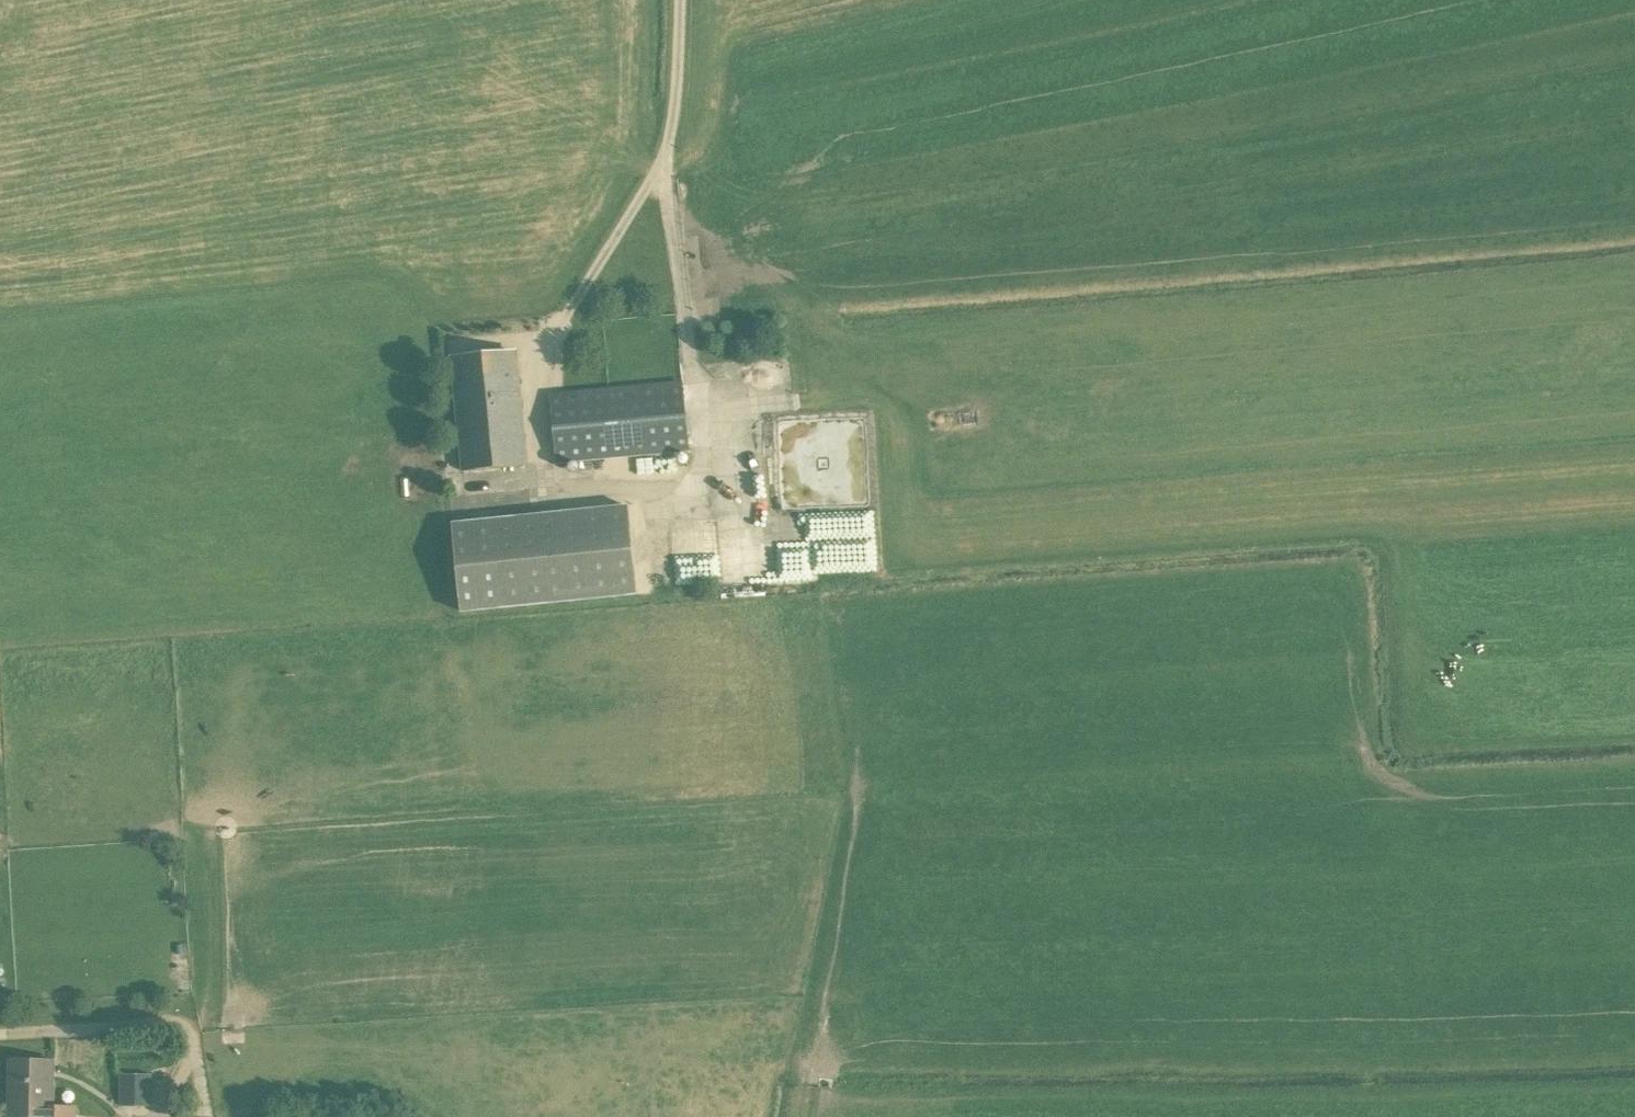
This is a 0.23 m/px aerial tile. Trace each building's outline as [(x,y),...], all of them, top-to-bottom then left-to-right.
[(466,470),(522,465),(528,464),(517,351),(455,357),(466,470)] [(557,461),(689,448),(682,381),(550,394),(557,461)] [(462,611),(637,593),(628,505),(453,523),(462,611)] [(53,1116),(54,1060),(12,1059),(11,1115),(53,1116)] [(155,1075),(141,1075),(141,1106),(155,1106),(155,1075)]
